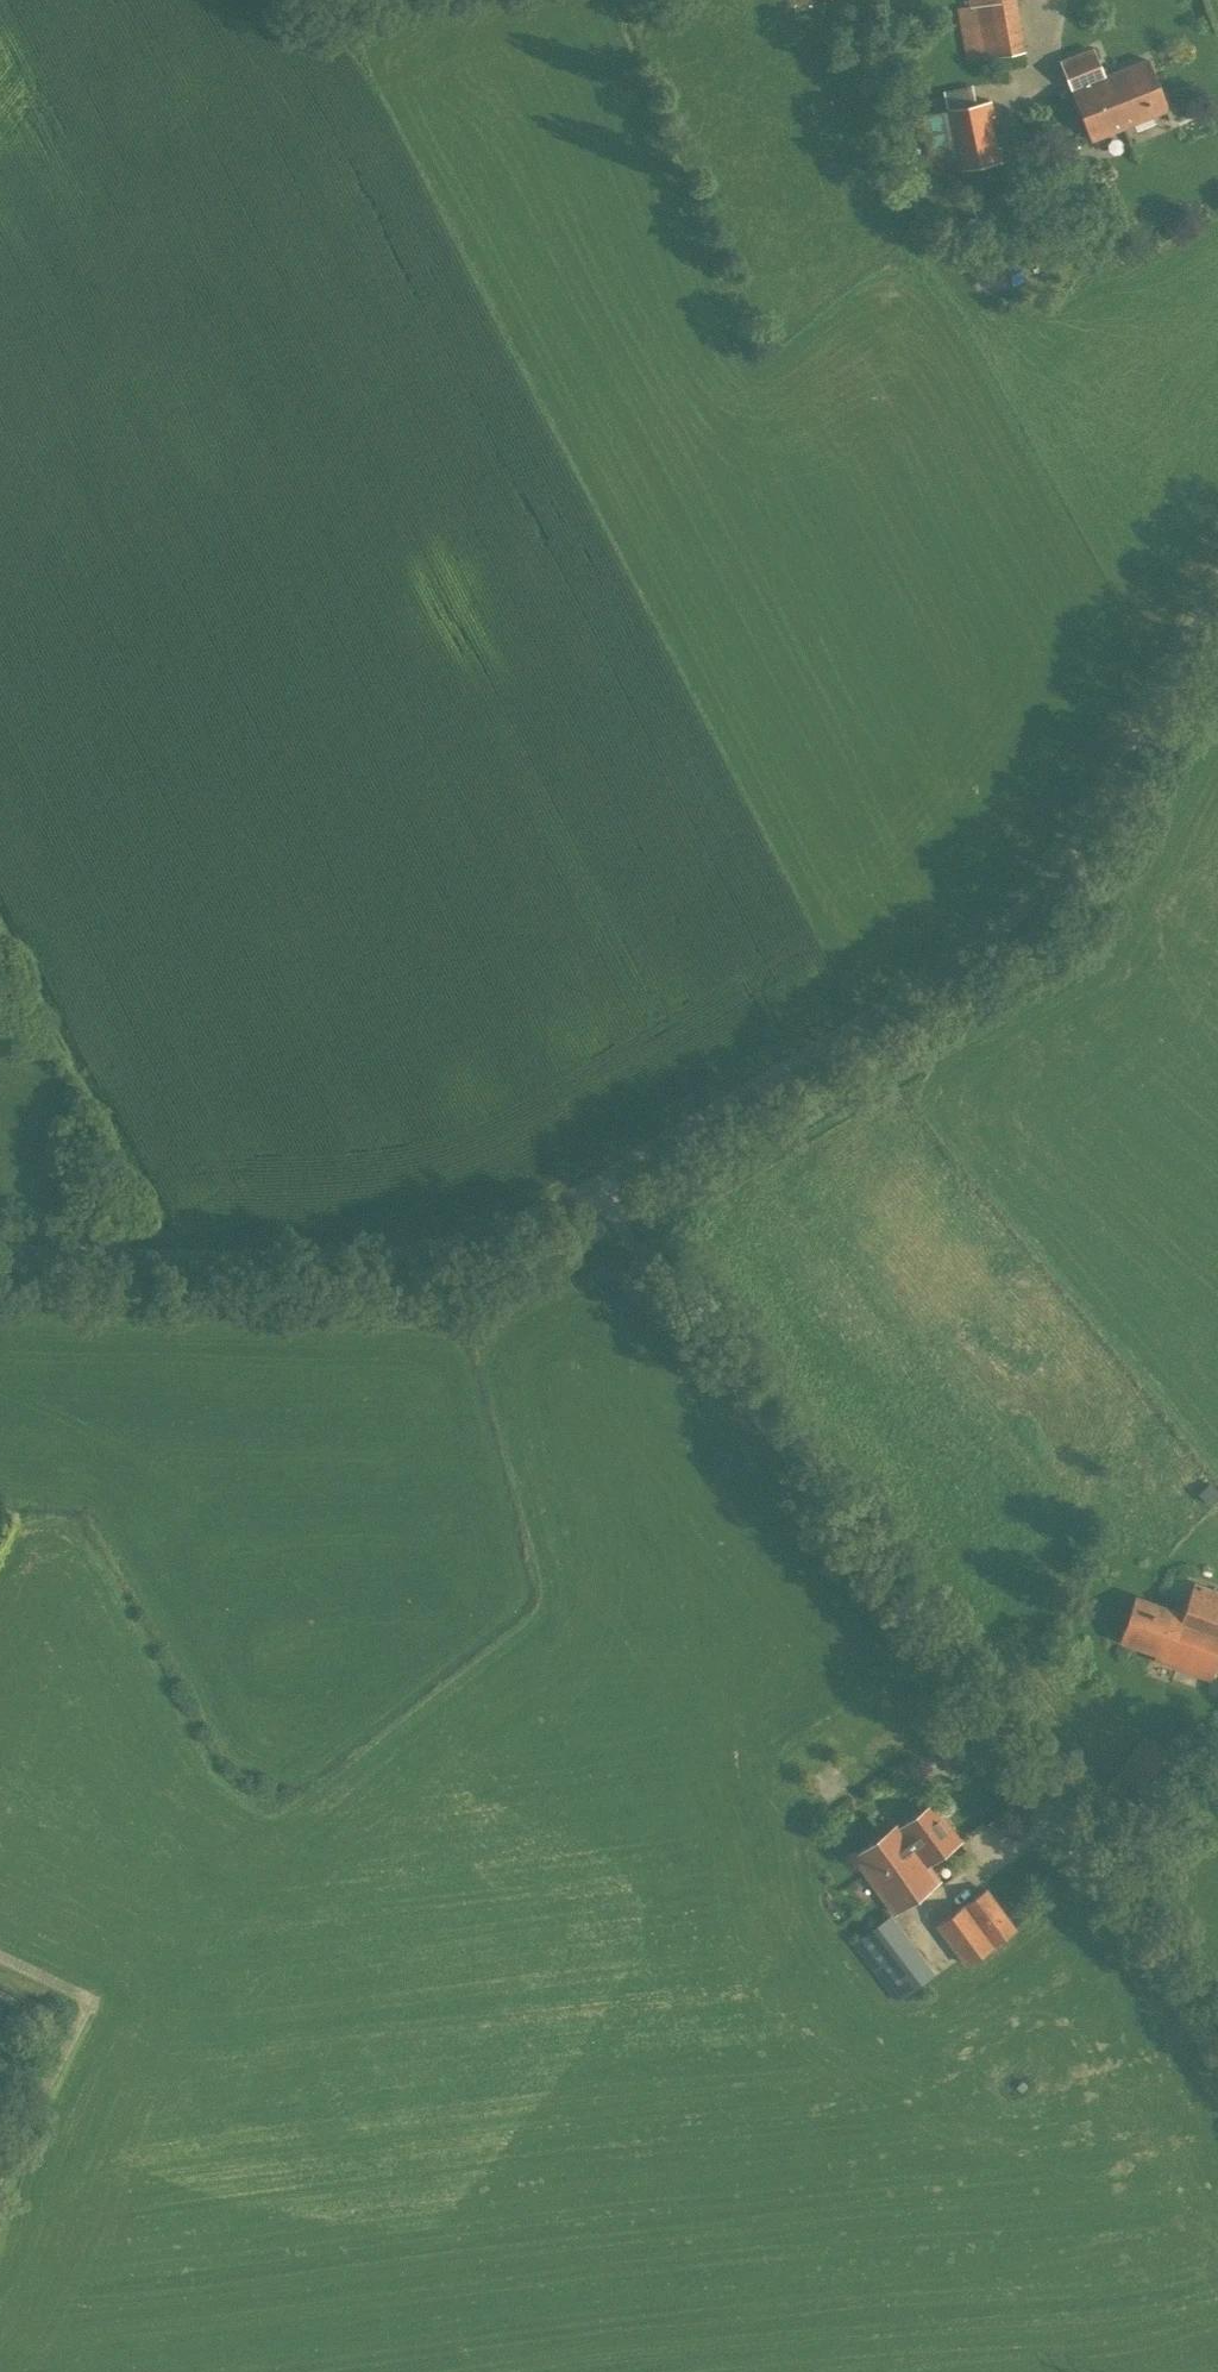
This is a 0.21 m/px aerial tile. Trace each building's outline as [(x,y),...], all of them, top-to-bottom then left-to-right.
[(985,58),(998,56),(1002,71),(1024,66),(1021,51),(1024,51),(1015,0),(969,0),(970,6),(957,8),(967,61),(985,58)] [(1147,60),(1104,77),(1093,50),(1061,63),(1092,140),(1167,110),(1147,60)] [(918,115),(931,176),(1003,161),(1000,146),(998,146),(991,116),(994,115),(991,100),(976,103),(972,84),(943,90),(947,109),(918,115)] [(1183,1613),(1137,1596),(1121,1641),(1156,1654),(1154,1659),(1209,1679),(1217,1655),(1217,1592),(1193,1583),(1183,1613)] [(897,1824),(881,1836),(890,1848),(894,1845),(905,1859),(916,1851),(927,1866),(928,1865),(960,1842),(931,1803),(899,1827),(897,1824)] [(890,1848),(881,1836),(855,1855),(897,1913),(939,1881),(928,1865),(927,1866),(916,1851),(905,1859),(894,1845),(890,1848)] [(985,1889),(938,1924),(966,1963),(1014,1928),(985,1889)] [(853,1943),(896,2000),(934,1973),(891,1915),(853,1943)] [(1021,2079),(1015,2086),(1021,2091),(1027,2084),(1021,2079)]
